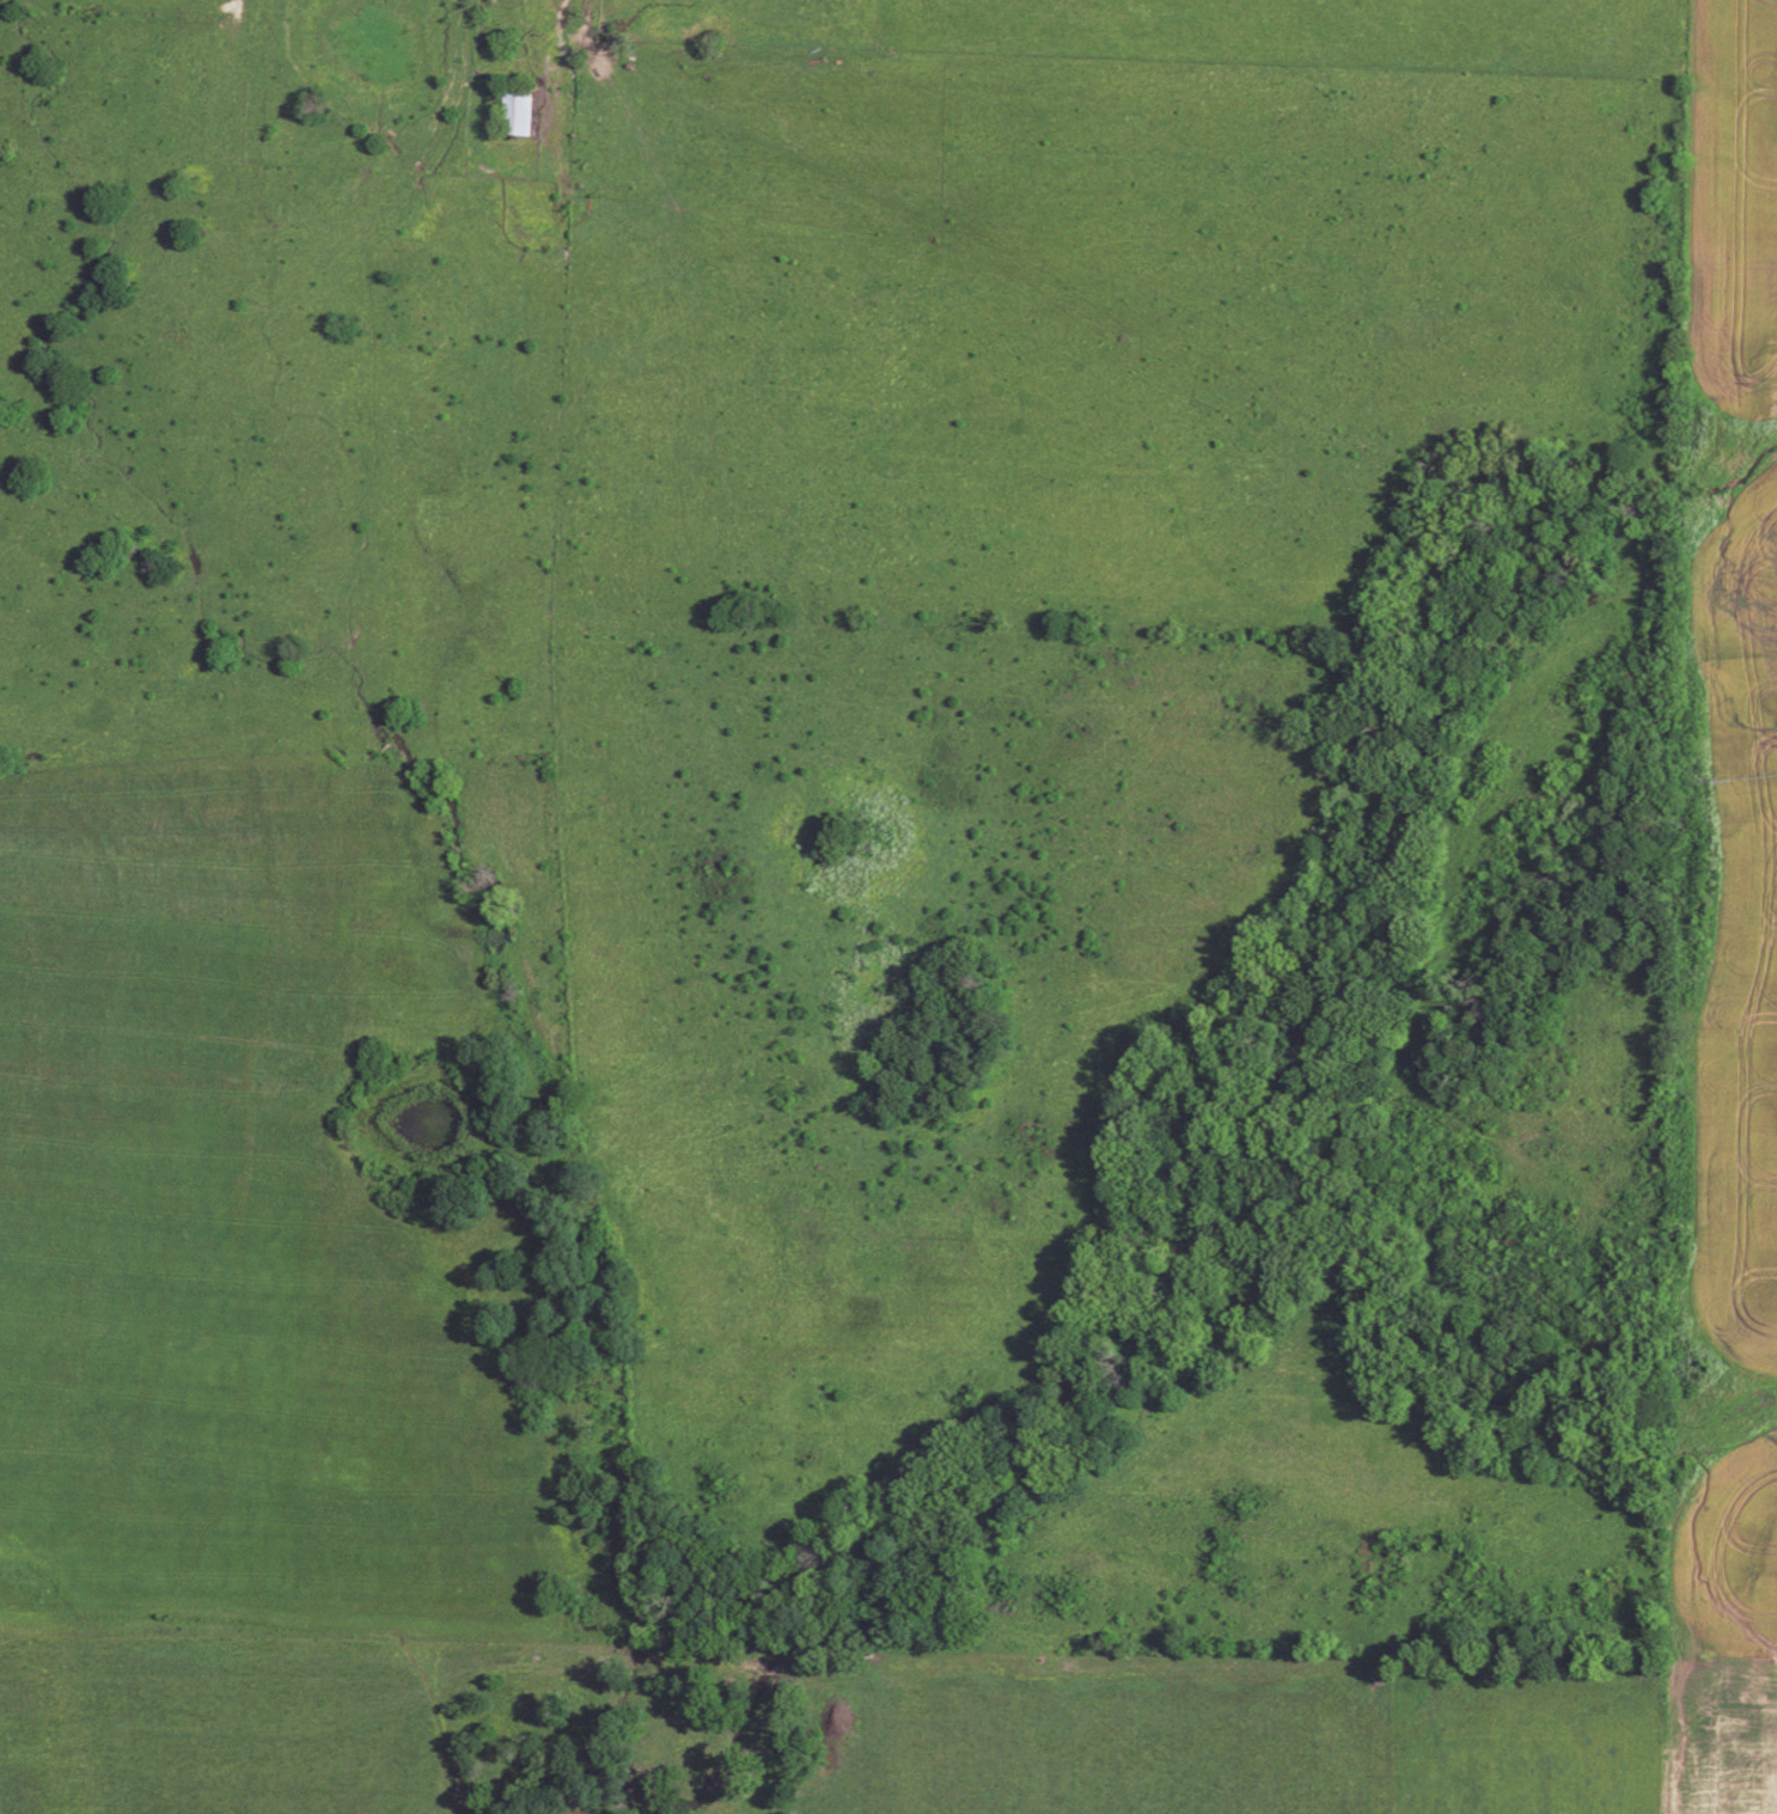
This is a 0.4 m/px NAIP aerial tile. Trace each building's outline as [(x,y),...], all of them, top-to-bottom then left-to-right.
[(530,131),(532,84),(503,83),(501,130),(530,131)]
